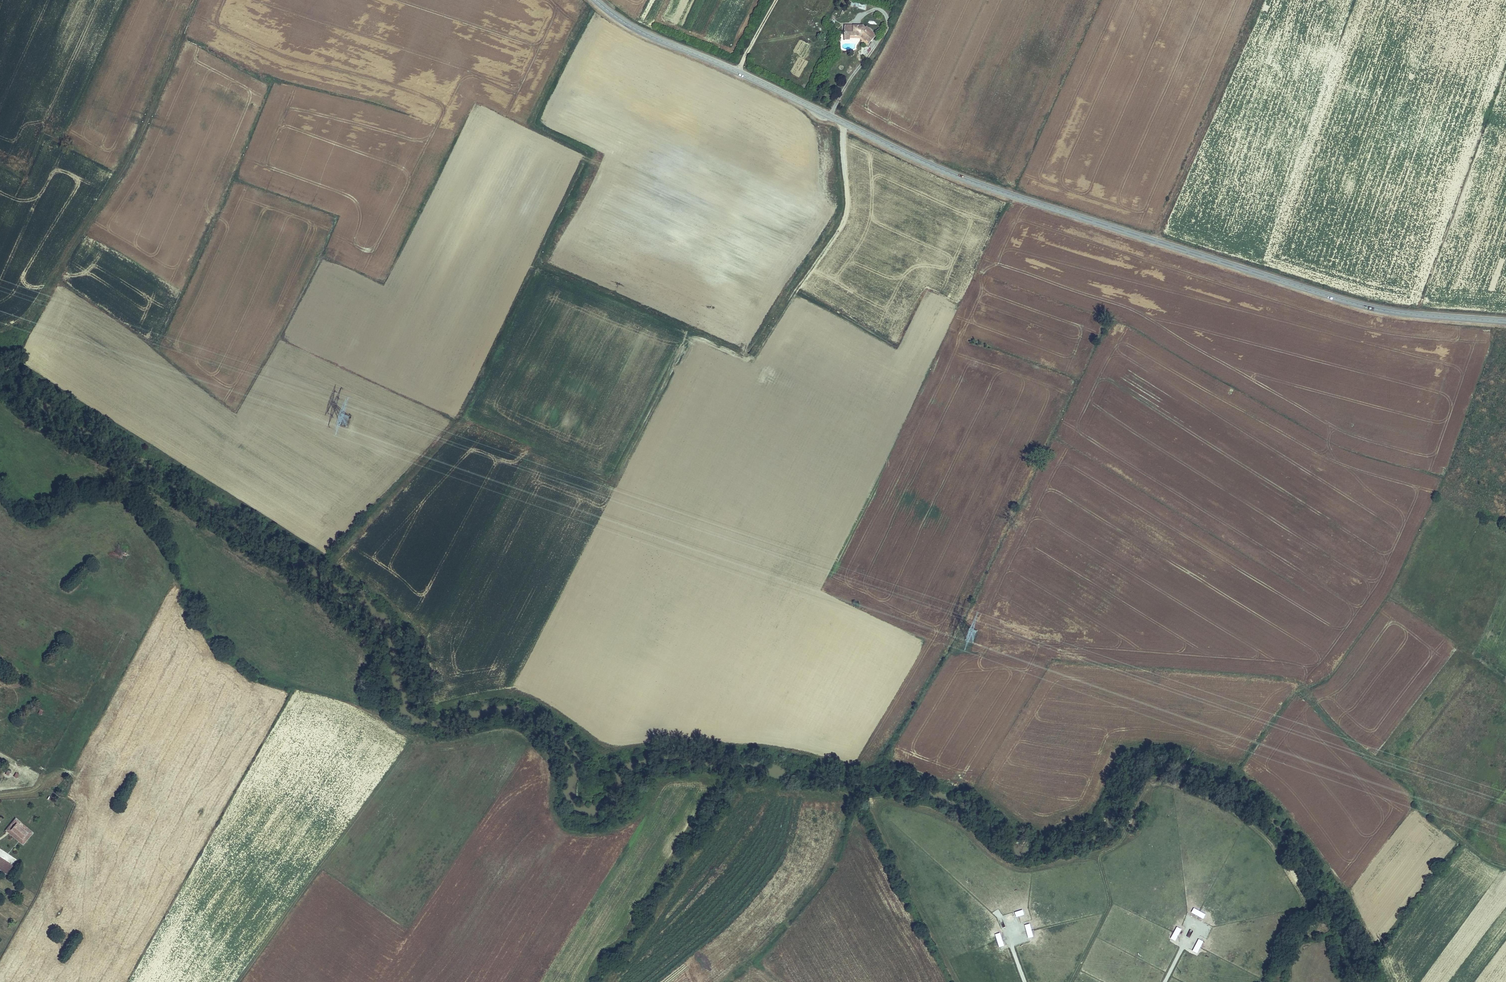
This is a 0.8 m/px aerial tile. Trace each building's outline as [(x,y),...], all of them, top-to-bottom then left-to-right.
[(864,28),(860,25),(844,26),(845,36),(850,35),(857,35),(857,34),(860,34),(860,35),(866,40),(868,36),(872,39),(876,34),(865,26),(864,28)] [(34,824),(18,811),(13,817),(16,819),(15,820),(14,822),(27,833),(34,824)] [(14,822),(15,820),(16,819),(13,817),(8,822),(25,836),(27,833),(14,822)] [(1,850),(0,851),(0,860),(8,866),(13,859),(1,850)]
